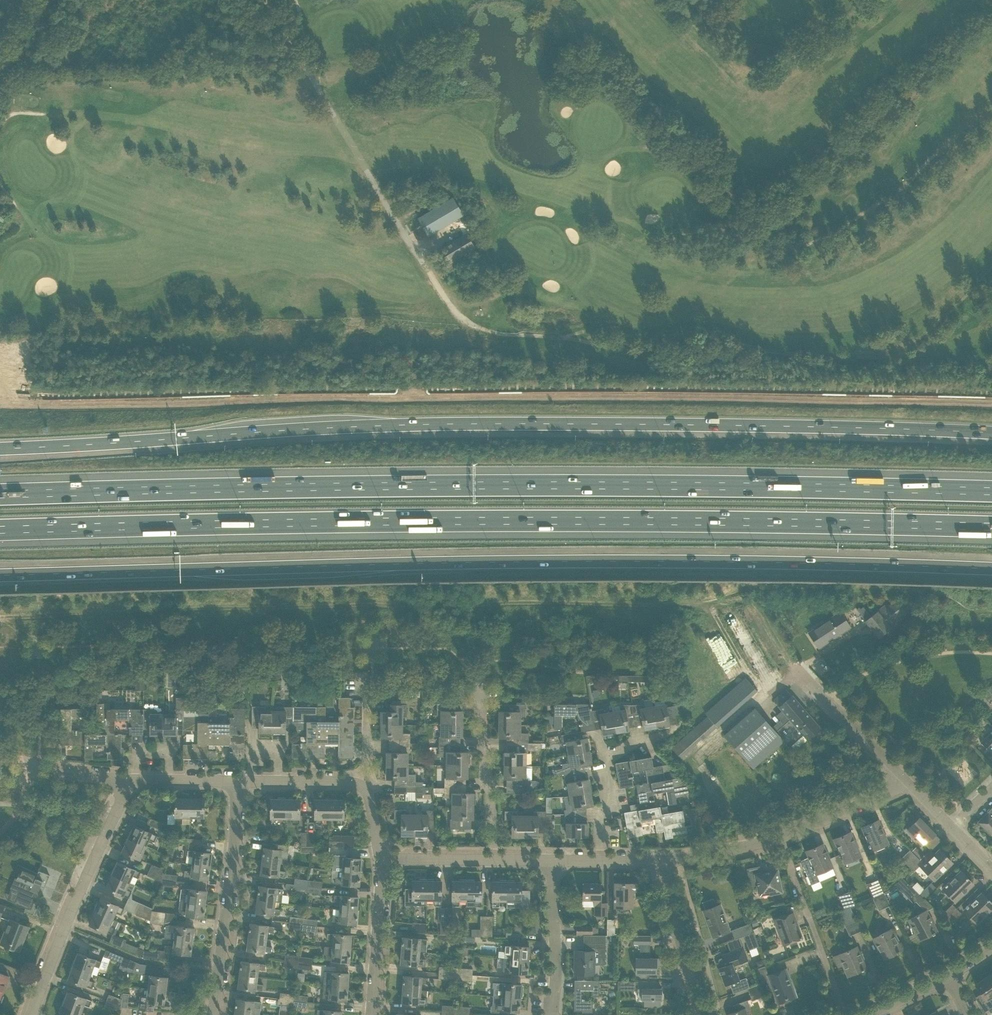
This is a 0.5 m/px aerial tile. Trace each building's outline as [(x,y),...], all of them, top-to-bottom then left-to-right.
[(463,215),(453,198),(418,218),(428,236),(463,215)] [(474,247),(466,234),(438,251),(445,264),(474,247)] [(863,607),(847,605),(853,614),(863,607)] [(885,605),(877,611),(891,628),(913,611),(910,607),(885,605)] [(840,611),(817,627),(808,633),(819,648),(850,626),(846,621),(851,617),(845,609),(840,612),(840,611)] [(879,638),(891,628),(877,611),(865,620),(879,638)] [(136,689),(144,689),(144,671),(136,671),(136,689)] [(594,682),(593,674),(585,676),(587,683),(594,682)] [(192,676),(185,676),(185,686),(185,698),(195,698),(195,686),(192,676)] [(717,726),(749,697),(757,690),(746,678),(705,713),(707,716),(717,726)] [(774,700),(782,710),(790,719),(776,732),(755,709),(725,735),(753,768),(783,741),(789,748),(804,735),(808,740),(811,737),(816,742),(821,737),(817,732),(820,729),(786,690),(774,700)] [(326,707),(317,707),(317,721),(318,721),(318,732),(354,733),(354,707),(351,707),(351,697),(339,697),(339,707),(340,707),(340,721),(326,721),(326,707)] [(143,718),(144,709),(97,708),(97,700),(96,700),(96,733),(107,733),(107,734),(115,734),(115,719),(132,719),(132,725),(129,725),(129,734),(143,734),(143,718)] [(446,703),(437,703),(437,716),(442,716),(442,724),(462,724),(462,711),(446,710),(446,703)] [(593,720),(592,711),(590,704),(554,703),(553,729),(561,729),(562,714),(578,714),(581,732),(595,729),(593,720)] [(500,711),(500,724),(520,725),(520,716),(525,716),(525,704),(516,704),(516,711),(500,711)] [(382,711),(382,725),(402,725),(402,717),(407,717),(407,705),(398,705),(398,711),(382,711)] [(633,714),(632,705),(620,705),(621,711),(612,712),(616,732),(629,730),(627,715),(633,714)] [(656,727),(653,708),(644,709),(644,705),(632,705),(633,714),(640,713),(643,729),(656,727)] [(680,714),(679,706),(667,708),(666,705),(653,708),(656,727),(670,724),(668,712),(675,711),(675,714),(680,714)] [(264,706),(252,706),(252,715),(259,715),(259,731),(260,731),(260,734),(271,734),(271,731),(272,731),(272,712),(264,712),(264,706)] [(272,731),(286,731),(286,721),(293,721),(293,716),(293,707),(272,707),(272,712),(272,731)] [(307,728),(307,743),(292,743),(292,757),(317,758),(317,738),(318,732),(318,721),(317,721),(317,707),(293,707),(293,716),(293,721),(293,728),(307,728)] [(85,708),(60,708),(60,745),(85,745),(85,738),(85,733),(85,731),(75,731),(75,733),(70,733),(71,716),(85,716),(85,708)] [(245,733),(245,708),(231,708),(230,718),(233,718),(233,722),(216,722),(216,708),(209,708),(209,713),(209,722),(209,733),(245,733)] [(144,709),(143,718),(150,718),(150,734),(163,734),(163,714),(155,714),(155,709),(144,709)] [(163,714),(163,734),(165,734),(165,737),(176,737),(176,734),(177,734),(177,718),(183,719),(184,719),(184,716),(184,709),(172,709),(172,714),(163,714)] [(603,709),(592,711),(593,720),(600,719),(602,734),(616,732),(612,712),(604,714),(603,709)] [(183,744),(183,758),(209,759),(209,738),(209,733),(209,722),(209,713),(199,713),(199,716),(184,716),(184,719),(183,719),(183,730),(197,730),(197,738),(197,743),(191,743),(191,744),(183,744)] [(707,716),(683,738),(671,748),(681,758),(717,726),(707,716)] [(439,737),(439,738),(439,747),(448,747),(448,737),(461,738),(462,724),(442,724),(442,737),(439,737)] [(500,724),(499,738),(519,738),(519,743),(528,743),(528,733),(520,733),(520,725),(500,724)] [(402,725),(382,725),(381,738),(401,738),(401,743),(410,743),(410,733),(402,733),(402,725)] [(963,732),(969,738),(974,732),(969,727),(963,732)] [(318,732),(317,738),(317,758),(325,758),(325,743),(338,743),(338,758),(353,758),(354,738),(354,733),(318,732)] [(85,738),(85,745),(85,759),(93,759),(93,745),(106,745),(106,753),(107,753),(107,759),(121,759),(121,734),(118,734),(115,734),(107,734),(107,733),(96,733),(85,733),(85,738)] [(209,738),(209,759),(216,759),(216,744),(233,744),(233,750),(229,750),(229,759),(244,759),(245,734),(245,733),(209,733),(209,738)] [(571,740),(570,738),(570,733),(561,735),(563,747),(567,746),(569,755),(589,751),(586,738),(571,740)] [(980,742),(989,751),(991,748),(991,734),(990,733),(980,742)] [(387,752),(387,766),(407,766),(407,753),(410,753),(410,743),(401,743),(401,752),(387,752)] [(505,752),(505,765),(525,766),(525,752),(528,753),(528,751),(540,751),(540,749),(544,749),(544,743),(528,743),(519,743),(519,752),(505,752)] [(448,747),(439,747),(439,757),(447,757),(447,765),(467,765),(467,763),(470,763),(470,753),(467,753),(467,752),(448,751),(448,747)] [(589,751),(569,755),(570,762),(562,764),(564,774),(573,772),(573,774),(580,773),(579,771),(584,770),(583,766),(591,764),(591,763),(593,762),(591,752),(589,753),(589,751)] [(771,752),(766,757),(770,762),(775,757),(771,752)] [(653,768),(653,767),(651,757),(615,763),(620,788),(633,786),(631,772),(645,770),(647,783),(655,782),(655,781),(664,780),(662,766),(653,768)] [(445,778),(444,787),(453,787),(454,778),(467,779),(467,765),(447,765),(447,778),(445,778)] [(525,766),(505,765),(505,779),(518,779),(518,788),(523,788),(526,788),(530,788),(534,780),(525,780),(525,766)] [(407,766),(387,766),(387,779),(406,779),(406,787),(415,787),(416,787),(423,787),(423,780),(415,780),(415,774),(407,774),(407,766)] [(573,772),(564,774),(565,783),(568,783),(571,795),(590,792),(587,779),(574,781),(573,774),(573,772)] [(647,783),(646,783),(636,785),(641,809),(641,810),(654,808),(654,807),(651,794),(666,791),(668,805),(676,804),(675,796),(684,794),(685,797),(685,796),(690,790),(690,791),(691,790),(685,784),(679,777),(675,778),(672,779),(668,779),(664,780),(655,781),(655,782),(647,783)] [(444,787),(444,798),(453,798),(453,806),(473,806),(473,804),(475,804),(476,794),(473,794),(473,793),(460,793),(460,785),(453,785),(453,787),(444,787)] [(415,787),(406,787),(406,799),(415,799),(415,791),(416,787),(415,787)] [(590,792),(571,795),(573,804),(565,805),(565,814),(574,814),(574,812),(578,812),(579,811),(579,808),(593,805),(590,792)] [(189,817),(190,796),(182,796),(182,798),(176,798),(175,823),(182,823),(182,817),(189,817)] [(190,796),(189,817),(197,817),(197,823),(203,823),(204,799),(197,799),(197,797),(190,796)] [(271,799),(271,824),(278,824),(278,818),(285,818),(285,797),(278,797),(278,799),(271,799)] [(293,798),(285,797),(285,818),(293,818),(293,824),(299,824),(299,800),(293,800),(293,798)] [(691,804),(692,808),(701,806),(702,804),(695,797),(692,799),(691,804)] [(315,800),(315,822),(315,825),(322,825),(322,819),(329,819),(330,798),(322,798),(322,800),(315,800)] [(330,798),(329,819),(338,819),(337,825),(343,825),(344,800),(337,800),(337,798),(330,798)] [(453,819),(450,819),(450,829),(459,829),(459,819),(473,820),(473,806),(453,806),(453,819)] [(641,810),(641,809),(624,812),(628,837),(642,835),(640,821),(654,818),(656,832),(664,831),(661,814),(662,814),(660,806),(654,807),(654,808),(641,810)] [(977,822),(991,838),(991,807),(977,822)] [(697,808),(662,814),(661,814),(664,831),(665,839),(673,837),(670,823),(685,821),(687,835),(701,832),(697,808)] [(406,810),(404,810),(394,810),(394,819),(401,819),(401,835),(414,835),(415,815),(406,815),(406,810)] [(415,815),(414,835),(428,835),(428,819),(435,820),(435,810),(423,810),(423,815),(415,815)] [(505,811),(505,820),(512,820),(511,836),(525,836),(525,816),(517,816),(517,811),(515,811),(505,811)] [(525,816),(525,836),(538,836),(538,833),(539,826),(545,826),(545,820),(545,814),(545,811),(534,811),(534,816),(525,816)] [(574,814),(565,814),(564,823),(567,823),(567,837),(587,837),(587,823),(574,823),(574,814)] [(147,824),(160,829),(162,824),(150,818),(147,824)] [(925,843),(931,849),(941,840),(919,818),(907,830),(914,837),(919,832),(927,841),(925,843)] [(888,843),(882,829),(878,820),(861,827),(871,850),(888,843)] [(157,835),(144,830),(135,825),(132,832),(130,831),(127,837),(145,846),(148,839),(154,841),(157,835)] [(861,857),(854,841),(850,832),(834,839),(844,864),(861,857)] [(145,846),(127,837),(124,844),(126,845),(123,851),(145,861),(148,855),(142,852),(145,846)] [(203,840),(188,838),(188,845),(202,847),(203,840)] [(264,848),(263,861),(280,863),(287,864),(289,845),(284,844),(271,843),(275,844),(274,849),(264,848)] [(809,858),(801,861),(814,891),(822,887),(816,874),(832,867),(823,844),(806,851),(809,858)] [(202,847),(188,845),(186,856),(193,857),(192,864),(210,866),(211,853),(201,852),(202,847)] [(917,863),(920,860),(917,856),(910,849),(901,858),(911,869),(917,863)] [(925,856),(920,860),(917,863),(920,866),(922,867),(935,880),(952,863),(939,850),(934,855),(930,850),(925,856)] [(332,869),(332,870),(334,870),(343,871),(360,872),(361,859),(344,857),(345,856),(335,855),(334,869),(332,869)] [(280,863),(263,861),(261,874),(285,877),(285,871),(279,870),(280,863)] [(114,867),(110,874),(129,882),(135,885),(141,872),(118,862),(115,868),(114,867)] [(917,863),(911,869),(915,872),(920,866),(917,863)] [(151,864),(149,869),(163,876),(163,874),(164,870),(151,864)] [(210,866),(192,864),(191,871),(184,870),(184,876),(208,879),(210,866)] [(759,896),(771,893),(781,891),(777,870),(760,873),(758,866),(746,869),(751,890),(758,888),(759,896)] [(15,878),(10,889),(20,893),(15,904),(31,910),(41,886),(44,887),(50,875),(39,870),(37,873),(22,867),(17,879),(15,878)] [(163,876),(149,869),(147,875),(162,881),(162,879),(163,876)] [(335,877),(335,883),(359,885),(360,872),(343,871),(343,878),(335,877)] [(960,871),(953,878),(943,888),(955,901),(973,884),(960,871)] [(109,882),(106,888),(129,898),(132,892),(126,889),(129,882),(110,874),(107,881),(109,882)] [(903,877),(895,885),(903,894),(911,886),(903,877)] [(162,879),(162,881),(161,885),(175,887),(176,882),(162,879)] [(405,888),(405,905),(427,906),(427,900),(427,879),(420,879),(420,881),(413,881),(413,888),(405,888)] [(434,879),(427,879),(427,900),(434,900),(434,906),(441,906),(441,881),(434,881),(434,879)] [(453,891),(453,906),(459,906),(459,900),(467,900),(467,879),(460,879),(460,881),(453,881),(453,891)] [(467,900),(467,906),(474,906),(481,906),(481,882),(474,882),(474,880),(467,879),(467,900)] [(872,897),(884,892),(878,879),(867,884),(872,897)] [(493,882),(493,892),(492,906),(500,906),(500,900),(507,900),(507,880),(499,880),(499,882),(493,882)] [(514,880),(507,880),(507,900),(514,900),(514,907),(529,907),(529,908),(530,908),(530,890),(524,890),(524,892),(521,892),(521,882),(514,882),(514,880)] [(919,894),(920,895),(922,897),(924,899),(935,887),(931,882),(919,894)] [(582,883),(582,900),(592,900),(592,906),(594,906),(594,916),(608,916),(608,902),(602,902),(601,893),(601,883),(582,883)] [(615,883),(615,905),(632,905),(632,891),(635,891),(635,883),(615,883)] [(308,886),(294,885),(286,884),(285,890),(307,892),(308,886)] [(260,886),(258,899),(275,901),(281,902),(283,889),(260,886)] [(182,888),(181,894),(180,901),(205,904),(206,891),(182,888)] [(844,909),(850,907),(855,904),(850,891),(838,896),(844,909)] [(890,905),(884,892),(872,897),(879,910),(890,905)] [(974,900),(964,910),(969,916),(976,923),(991,908),(991,904),(981,893),(974,900)] [(358,897),(348,896),(334,895),(334,901),(341,902),(340,909),(357,910),(358,897)] [(922,897),(916,902),(924,911),(926,910),(927,912),(934,909),(924,899),(922,897)] [(124,908),(111,902),(102,898),(99,905),(97,904),(94,910),(112,919),(115,912),(121,915),(124,909),(124,908)] [(258,899),(256,912),(266,913),(280,915),(281,909),(274,908),(275,901),(258,899)] [(180,901),(180,909),(179,914),(203,917),(205,904),(180,901)] [(139,902),(137,908),(151,914),(151,911),(152,908),(139,902)] [(730,930),(724,914),(720,904),(703,911),(712,937),(730,930)] [(945,920),(957,909),(952,904),(940,916),(945,920)] [(850,907),(844,909),(839,912),(831,915),(833,920),(840,916),(844,925),(856,920),(850,907)] [(137,908),(134,913),(145,918),(150,920),(151,917),(151,914),(137,908)] [(333,908),(332,916),(332,921),(356,923),(357,910),(340,909),(333,908)] [(446,934),(446,920),(446,908),(438,908),(438,923),(441,923),(441,934),(446,934)] [(961,913),(957,909),(945,920),(949,925),(961,913)] [(112,919),(94,910),(91,917),(93,918),(90,924),(112,934),(118,921),(112,919)] [(937,931),(932,922),(927,912),(926,910),(924,911),(908,920),(919,940),(937,931)] [(151,914),(151,917),(165,919),(166,912),(151,911),(151,914)] [(793,913),(783,916),(774,920),(783,944),(802,937),(793,913)] [(150,921),(150,923),(164,925),(164,924),(165,919),(151,917),(150,920),(150,921)] [(10,919),(1,944),(19,951),(23,939),(20,938),(22,932),(24,932),(26,926),(10,919)] [(757,919),(751,921),(753,928),(759,925),(757,919)] [(274,927),(261,925),(251,923),(249,937),(266,938),(267,931),(274,932),(274,927)] [(426,933),(427,924),(413,923),(412,932),(426,933)] [(744,936),(754,932),(751,923),(732,930),(736,939),(744,936)] [(194,928),(166,925),(164,938),(175,939),(192,941),(194,928)] [(902,950),(897,941),(891,929),(873,939),(884,959),(902,950)] [(754,932),(744,936),(749,950),(759,946),(754,932)] [(351,935),(341,934),(327,933),(327,939),(334,939),(333,947),(350,948),(351,935)] [(574,974),(595,975),(595,965),(605,965),(605,935),(583,935),(588,935),(587,943),(583,943),(587,944),(587,951),(575,951),(574,974)] [(650,935),(640,935),(633,935),(633,944),(640,944),(640,958),(636,958),(635,973),(657,973),(657,965),(660,965),(661,958),(649,958),(649,955),(647,955),(647,954),(646,954),(646,944),(650,944),(650,935)] [(266,938),(249,937),(247,950),(271,953),(272,947),(265,946),(266,938)] [(427,939),(413,938),(403,937),(402,950),(419,952),(426,952),(427,939)] [(165,945),(164,951),(190,954),(192,941),(175,939),(174,946),(165,945)] [(125,942),(123,948),(136,953),(138,948),(125,942)] [(505,945),(504,958),(528,960),(529,947),(505,945)] [(350,948),(333,947),(324,946),(324,954),(326,954),(325,960),(349,961),(350,948)] [(857,946),(838,955),(834,957),(838,966),(843,964),(848,976),(866,968),(857,946)] [(743,947),(731,951),(722,955),(723,958),(718,960),(721,967),(719,968),(725,985),(740,980),(736,971),(735,971),(733,965),(748,960),(743,947)] [(123,957),(106,950),(104,955),(121,963),(123,957)] [(419,952),(402,950),(401,963),(425,965),(425,960),(419,959),(419,952)] [(74,959),(72,966),(91,973),(93,966),(99,968),(102,962),(78,953),(76,959),(74,959)] [(121,963),(119,968),(126,971),(132,973),(136,962),(123,957),(121,963)] [(504,958),(504,966),(503,971),(527,973),(528,960),(504,958)] [(762,958),(756,961),(758,967),(764,965),(762,958)] [(242,961),(240,974),(257,976),(258,969),(265,970),(266,964),(242,961)] [(786,969),(768,975),(765,965),(754,969),(758,979),(767,975),(778,1004),(796,997),(786,969)] [(91,973),(72,966),(69,973),(71,973),(69,980),(92,988),(94,982),(88,980),(91,973)] [(348,973),(338,972),(324,971),(324,977),(331,978),(330,985),(347,986),(348,973)] [(3,994),(1,994),(5,982),(7,983),(9,977),(0,973),(0,1002),(3,994)] [(143,974),(143,980),(150,981),(149,988),(165,991),(167,977),(143,974)] [(257,976),(240,974),(238,987),(262,990),(263,984),(256,984),(257,976)] [(404,976),(403,989),(420,990),(421,983),(428,983),(428,978),(404,976)] [(986,977),(975,984),(981,993),(979,995),(988,1010),(991,1007),(991,1003),(989,999),(991,996),(991,986),(986,977)] [(574,980),(574,1011),(582,1011),(582,1012),(592,1013),(593,1002),(582,1001),(582,991),(592,991),(592,996),(599,996),(600,981),(584,980),(574,980)] [(656,981),(637,981),(618,981),(618,991),(618,989),(637,989),(637,991),(642,991),(641,1000),(650,1000),(650,1006),(661,1006),(661,1000),(662,1000),(662,988),(656,988),(656,981)] [(521,984),(511,984),(493,982),(493,988),(494,988),(494,996),(520,998),(521,984)] [(764,996),(760,983),(747,988),(752,1001),(764,996)] [(324,985),(323,992),(323,998),(347,1000),(347,986),(330,985),(324,985)] [(142,987),(139,1009),(153,1011),(154,1002),(164,1004),(165,991),(149,988),(142,987)] [(420,990),(403,989),(402,1002),(426,1004),(427,991),(420,990)] [(91,1000),(78,995),(68,992),(66,998),(64,998),(62,1004),(80,1011),(83,1004),(89,1007),(91,1000)] [(121,1005),(121,1007),(127,1008),(129,994),(123,993),(122,999),(121,1005)] [(109,994),(107,1000),(121,1005),(122,999),(109,994)] [(520,998),(494,996),(492,996),(494,996),(493,1006),(491,1005),(491,1012),(513,1014),(513,1010),(519,1011),(520,998)] [(237,999),(235,1012),(252,1014),(253,1007),(260,1008),(261,1002),(237,999)] [(121,1005),(107,1000),(105,1005),(119,1011),(121,1007),(121,1005)] [(741,1002),(732,1005),(734,1012),(727,1014),(747,1014),(746,1010),(751,1009),(747,1000),(741,1002)] [(62,1004),(59,1011),(61,1012),(60,1014),(79,1014),(80,1011),(62,1004)]
